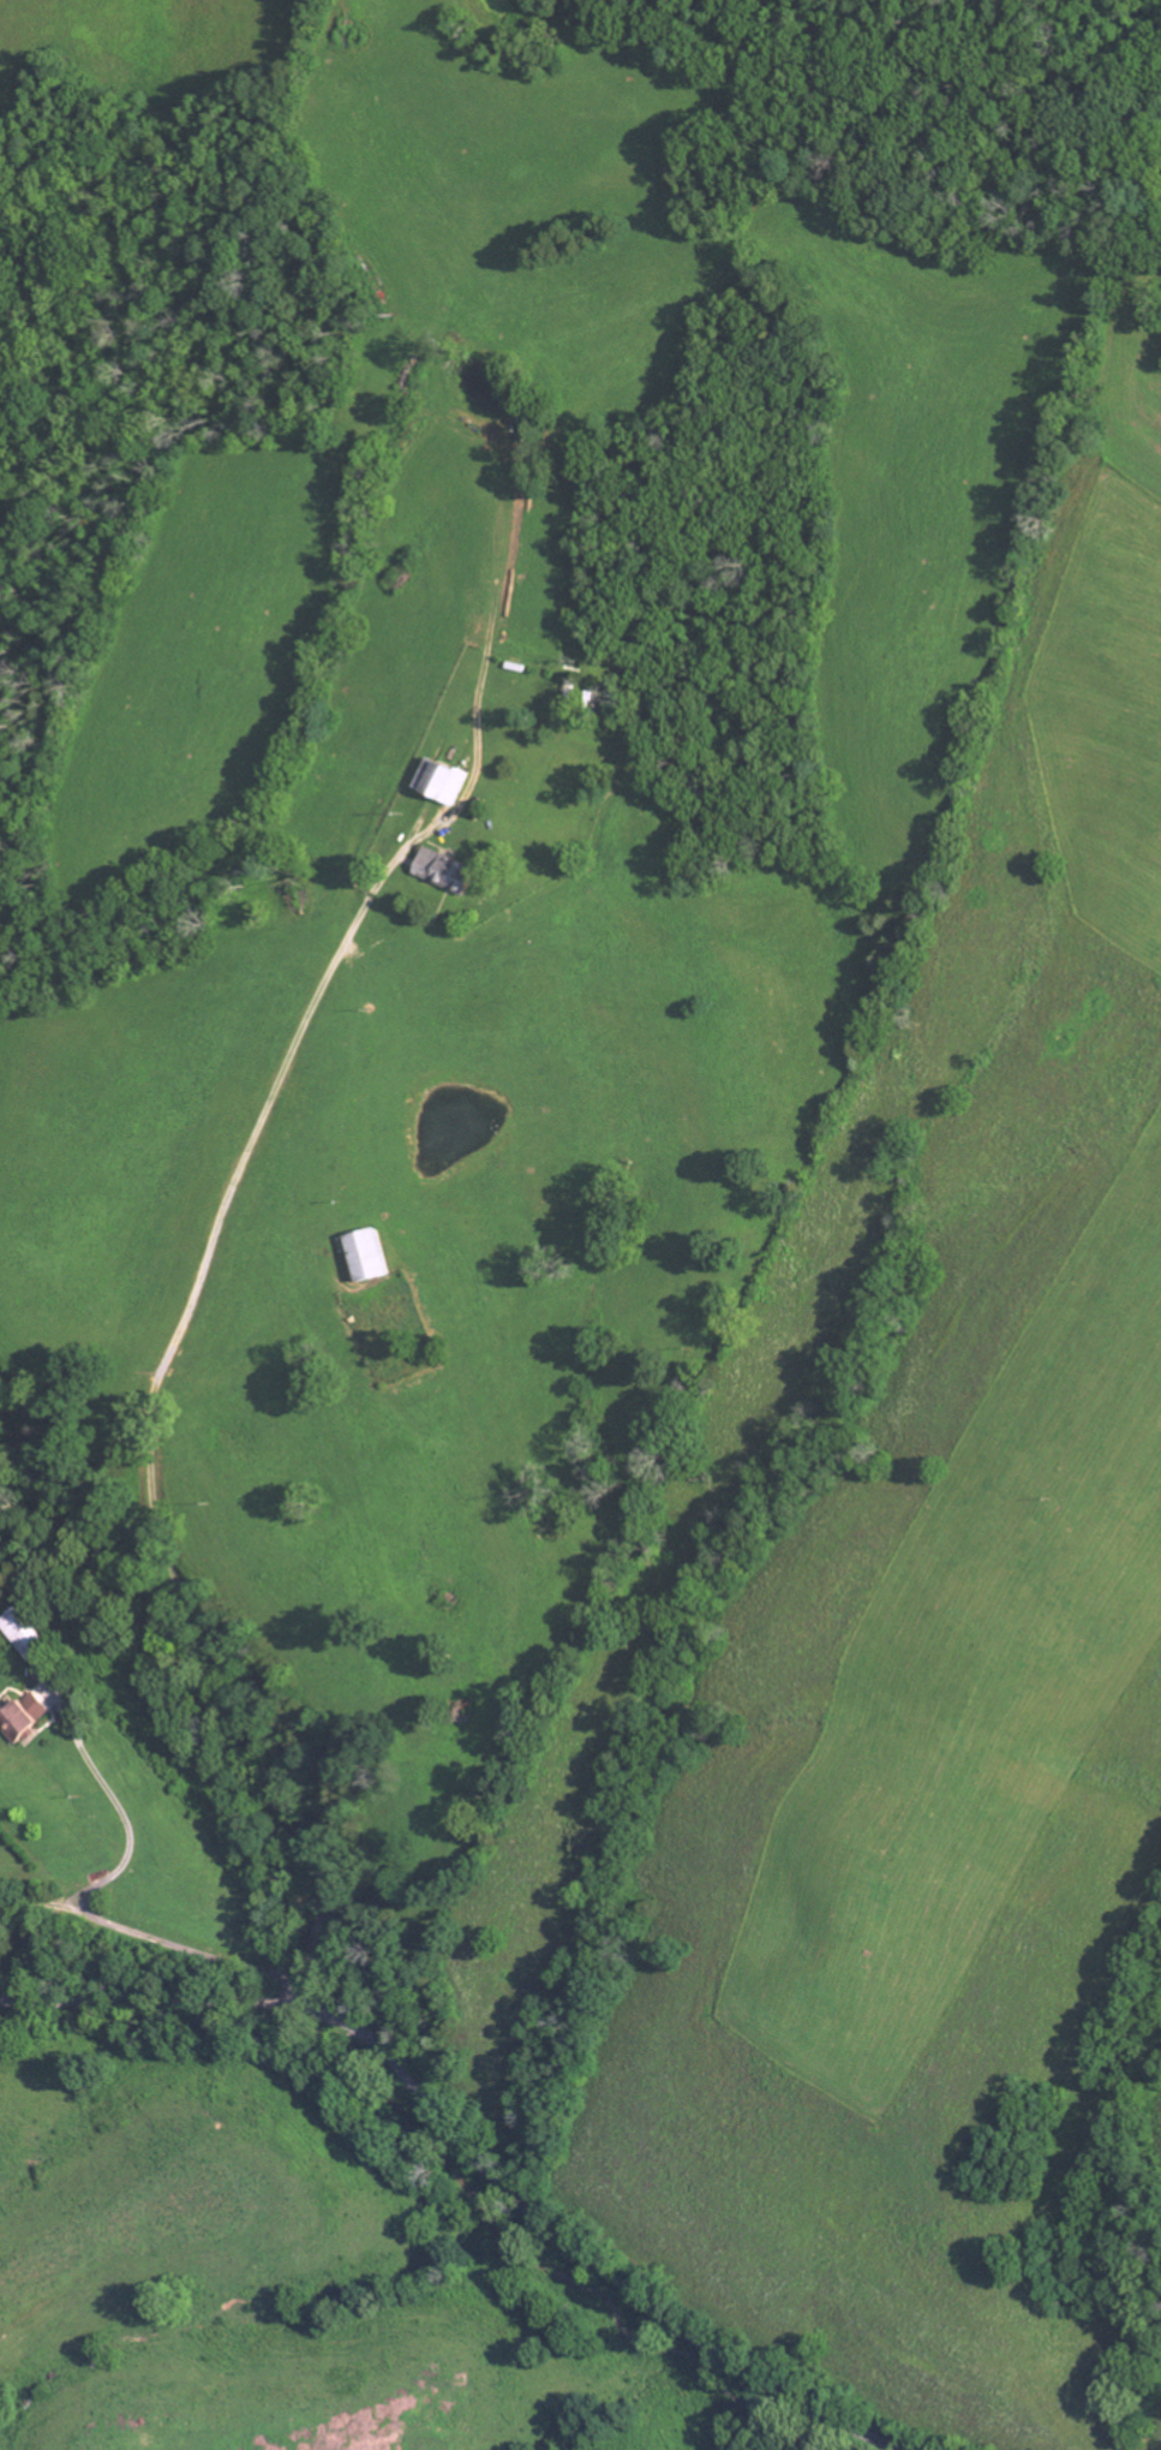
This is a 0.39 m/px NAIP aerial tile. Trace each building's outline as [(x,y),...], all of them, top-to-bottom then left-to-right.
[(460,807),(474,775),(432,756),(418,788),(460,807)] [(419,875),(472,897),(484,870),(430,847),(419,875)] [(354,1238),(367,1285),(400,1276),(387,1228),(354,1238)] [(60,1642),(27,1606),(5,1627),(38,1662),(60,1642)] [(52,1725),(47,1719),(56,1712),(42,1693),(2,1722),(21,1748),(52,1725)]
